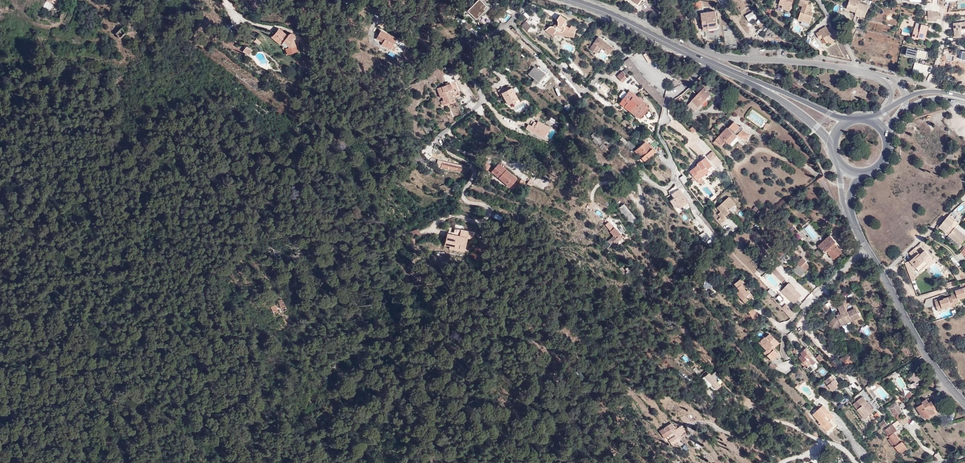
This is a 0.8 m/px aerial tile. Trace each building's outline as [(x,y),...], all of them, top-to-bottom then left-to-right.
[(58,0),(46,0),(42,7),(44,8),(41,14),(47,16),(50,11),(52,10),(54,9),(58,0)] [(481,0),(479,0),(468,11),(477,20),(489,8),(481,0)] [(782,6),(786,7),(785,9),(789,10),(793,0),(779,0),(778,4),(782,6)] [(813,12),(811,11),(809,11),(810,8),(811,5),(807,4),(808,1),(805,0),(804,0),(802,6),(797,20),(802,21),(802,19),(810,22),(813,12)] [(860,1),(857,0),(849,0),(849,2),(847,7),(852,9),(851,10),(856,12),(859,3),(860,1)] [(862,14),(865,5),(859,3),(856,12),(856,14),(860,15),(861,14),(862,14)] [(690,5),(691,15),(702,13),(704,31),(710,30),(709,28),(718,27),(716,11),(703,12),(702,7),(695,8),(695,4),(690,5)] [(91,13),(80,7),(77,13),(89,19),(91,13)] [(104,13),(96,10),(92,19),(100,23),(104,13)] [(933,12),(931,11),(928,11),(929,21),(935,21),(935,20),(940,18),(939,13),(933,12)] [(502,13),(502,15),(496,14),(495,22),(509,23),(509,13),(502,13)] [(559,20),(559,21),(559,22),(559,23),(559,24),(559,25),(558,25),(558,26),(557,26),(557,27),(556,27),(555,27),(554,27),(553,26),(552,26),(551,26),(550,26),(549,27),(547,30),(545,30),(552,36),(553,34),(575,37),(575,31),(577,29),(572,25),(570,28),(564,24),(567,20),(561,15),(558,19),(558,20),(559,20)] [(521,26),(527,31),(532,26),(526,21),(521,26)] [(224,28),(229,35),(237,28),(231,22),(224,28)] [(920,29),(915,27),(914,27),(912,36),(918,37),(918,38),(925,39),(928,26),(921,24),(921,25),(920,29)] [(826,43),(829,41),(834,38),(834,40),(838,38),(831,26),(827,28),(827,29),(824,30),(823,28),(819,30),(819,31),(816,33),(820,39),(823,37),(826,43)] [(122,28),(115,32),(119,37),(126,33),(122,28)] [(287,35),(278,28),(271,36),(285,47),(286,53),(296,50),(293,39),(294,38),(294,36),(294,34),(292,33),(290,32),(288,33),(287,35)] [(392,52),(397,43),(389,38),(391,36),(382,32),(377,40),(385,45),(384,47),(392,52)] [(590,48),(596,53),(601,47),(610,54),(614,48),(599,37),(590,48)] [(910,47),(919,49),(929,52),(930,48),(905,41),(904,46),(910,47)] [(242,52),(248,56),(252,50),(246,46),(242,52)] [(957,47),(957,55),(964,55),(964,46),(957,47)] [(625,62),(643,76),(630,57),(624,62),(624,63),(625,62)] [(630,70),(638,81),(662,107),(664,98),(644,76),(643,76),(625,62),(624,63),(630,70)] [(533,79),(531,82),(535,85),(539,81),(542,83),(546,78),(544,76),(544,75),(537,70),(537,71),(533,68),(528,75),(533,79)] [(623,71),(617,76),(623,82),(627,78),(625,75),(626,74),(623,71)] [(456,80),(454,73),(446,75),(448,82),(456,80)] [(452,100),(454,100),(452,94),(450,95),(449,91),(453,89),(451,83),(439,88),(443,101),(442,102),(443,105),(453,102),(452,100)] [(508,104),(518,98),(512,87),(502,93),(508,104)] [(711,93),(705,87),(692,100),(698,106),(701,104),(702,105),(707,100),(706,98),(711,93)] [(629,91),(619,103),(637,117),(646,106),(647,105),(629,91)] [(483,106),(476,109),(479,115),(486,112),(483,106)] [(649,109),(646,106),(637,117),(640,119),(649,109)] [(534,126),(530,124),(527,130),(533,133),(534,130),(547,136),(551,126),(539,121),(539,122),(536,121),(534,126)] [(636,131),(642,126),(641,124),(640,123),(635,121),(631,124),(636,131)] [(717,141),(722,145),(726,141),(730,144),(737,136),(736,135),(738,134),(746,140),(750,134),(743,129),(740,127),(735,122),(729,128),(728,128),(721,135),(717,141)] [(422,125),(427,134),(431,132),(426,123),(422,125)] [(598,147),(604,140),(602,139),(604,137),(599,132),(597,135),(594,132),(591,135),(594,138),(592,140),(597,144),(596,145),(598,147)] [(625,145),(632,150),(635,146),(628,141),(627,142),(625,145)] [(634,151),(643,162),(654,152),(648,144),(647,145),(645,142),(634,151)] [(707,155),(712,161),(718,156),(713,150),(707,155)] [(610,164),(619,172),(625,166),(616,157),(610,164)] [(706,158),(698,164),(699,165),(691,172),(700,183),(712,173),(709,169),(713,166),(706,158)] [(421,164),(416,161),(413,166),(418,169),(421,164)] [(481,166),(488,170),(491,165),(485,161),(481,166)] [(461,167),(441,163),(440,168),(460,172),(461,167)] [(492,172),(510,187),(517,179),(499,163),(492,172)] [(520,178),(526,182),(529,178),(523,173),(520,178)] [(822,176),(817,180),(824,188),(829,184),(822,176)] [(511,192),(516,197),(519,193),(514,189),(511,192)] [(688,202),(682,193),(678,195),(675,191),(671,194),(674,198),(670,201),(675,208),(678,206),(679,208),(688,202)] [(726,216),(730,212),(728,210),(736,204),(729,197),(718,207),(721,211),(718,214),(721,217),(718,219),(721,222),(723,220),(724,220),(727,217),(726,216)] [(635,220),(623,205),(616,210),(627,226),(635,220)] [(939,227),(949,235),(956,227),(959,224),(960,223),(950,214),(939,227)] [(964,234),(964,229),(959,224),(956,227),(964,234)] [(964,240),(964,234),(956,227),(949,235),(961,245),(964,240)] [(411,239),(421,236),(419,228),(408,232),(411,239)] [(615,245),(623,237),(613,228),(608,232),(611,235),(612,236),(610,239),(614,243),(615,245)] [(449,248),(459,250),(460,248),(465,249),(467,238),(474,240),(475,232),(461,229),(461,230),(455,229),(454,232),(449,231),(447,233),(445,245),(450,246),(449,248)] [(839,245),(830,235),(818,245),(824,251),(826,250),(834,259),(842,251),(838,247),(839,245)] [(610,239),(602,247),(608,254),(612,251),(609,247),(614,243),(610,239)] [(786,262),(791,256),(780,247),(775,253),(786,262)] [(919,253),(914,257),(910,261),(919,271),(928,264),(923,258),(928,254),(925,250),(920,254),(919,253)] [(798,264),(806,271),(810,267),(805,262),(806,261),(803,258),(798,263),(798,264)] [(937,263),(935,265),(941,273),(943,271),(937,263)] [(801,276),(806,271),(798,264),(794,269),(801,276)] [(737,293),(745,303),(753,296),(748,290),(747,290),(742,284),(744,282),(741,278),(735,284),(740,290),(737,293)] [(796,291),(789,284),(782,291),(793,302),(799,296),(795,292),(796,291)] [(937,306),(938,311),(943,309),(943,308),(950,306),(951,307),(955,306),(954,304),(960,302),(959,299),(964,297),(964,287),(959,289),(960,292),(956,293),(952,294),(953,298),(949,299),(948,297),(944,298),(944,299),(940,300),(941,303),(941,304),(937,306)] [(772,297),(775,294),(770,288),(767,291),(772,297)] [(288,309),(281,299),(277,302),(284,311),(288,309)] [(279,311),(272,302),(268,304),(275,314),(279,311)] [(783,303),(778,307),(782,312),(786,309),(787,308),(783,303)] [(835,317),(829,325),(836,330),(841,323),(851,318),(852,321),(860,317),(857,310),(854,311),(853,309),(848,312),(844,304),(838,307),(840,311),(842,314),(840,315),(839,314),(838,315),(837,315),(838,317),(837,318),(835,317)] [(770,345),(776,340),(769,333),(765,337),(764,336),(758,342),(766,349),(763,352),(771,360),(778,353),(772,348),(773,348),(770,345)] [(800,337),(799,336),(797,333),(792,338),(795,342),(799,338),(800,337)] [(811,364),(813,367),(815,364),(805,351),(801,354),(802,355),(799,358),(802,362),(800,363),(804,367),(806,366),(807,368),(811,364)] [(846,353),(843,356),(844,358),(840,361),(846,367),(853,361),(846,353)] [(927,380),(933,375),(928,369),(922,373),(927,380)] [(708,373),(706,371),(703,374),(717,390),(720,386),(708,373)] [(827,377),(826,376),(824,377),(826,379),(823,381),(832,390),(836,386),(834,384),(836,382),(830,375),(827,377)] [(856,400),(852,403),(858,409),(857,409),(865,419),(875,411),(867,401),(863,396),(857,401),(856,400)] [(499,398),(497,401),(505,406),(507,403),(499,398)] [(917,407),(922,416),(924,415),(926,418),(935,412),(933,409),(936,407),(932,401),(929,402),(927,398),(922,401),(923,403),(917,407)] [(898,414),(900,413),(902,411),(899,408),(900,407),(896,401),(887,408),(888,411),(893,418),(894,417),(898,414)] [(820,407),(832,419),(832,418),(834,416),(823,404),(820,407)] [(819,422),(827,431),(831,427),(834,430),(839,425),(832,418),(832,419),(820,407),(813,413),(820,421),(819,422)] [(910,421),(907,416),(900,421),(904,426),(910,421)] [(881,427),(886,422),(883,419),(878,424),(881,427)] [(893,424),(884,430),(890,438),(888,440),(894,448),(895,446),(901,453),(908,448),(902,441),(901,441),(896,434),(895,435),(893,433),(894,432),(897,430),(893,424)] [(667,425),(659,431),(664,438),(668,435),(671,438),(669,439),(672,444),(674,442),(675,443),(679,440),(678,439),(682,436),(680,435),(684,432),(680,425),(676,429),(675,428),(672,430),(667,425)]
